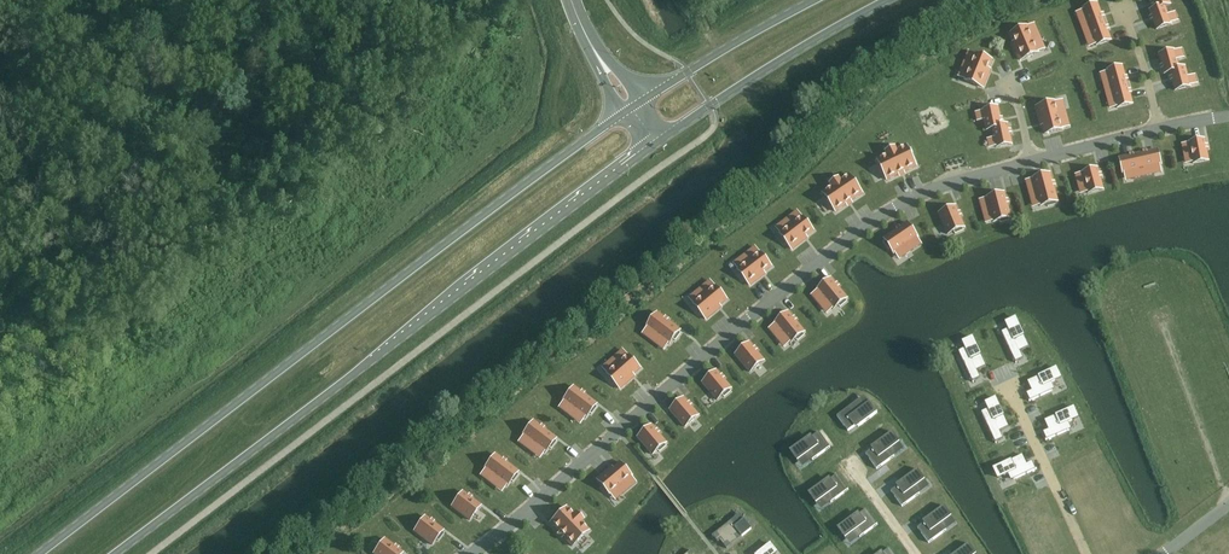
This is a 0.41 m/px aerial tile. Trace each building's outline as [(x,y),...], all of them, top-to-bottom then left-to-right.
[(1155,8),(1155,9),(1164,6),(1165,6),(1170,4),(1169,0),(1152,0),(1155,8)] [(1079,19),(1083,30),(1104,22),(1097,3),(1083,9),(1086,17),(1079,19)] [(1155,9),(1155,8),(1150,11),(1157,29),(1171,24),(1165,6),(1164,6),(1155,9)] [(1111,40),(1104,22),(1083,30),(1087,40),(1093,38),(1096,45),(1111,40)] [(1014,46),(1020,60),(1039,52),(1035,43),(1041,40),(1034,24),(1028,27),(1027,26),(1011,33),(1014,41),(1016,46),(1014,46)] [(1179,69),(1174,50),(1159,54),(1164,74),(1170,72),(1179,69)] [(989,74),(987,73),(989,68),(992,60),(975,53),(975,54),(968,51),(962,68),(968,70),(965,80),(983,87),(989,74)] [(1105,91),(1127,85),(1122,66),(1107,70),(1109,78),(1102,80),(1105,91)] [(1170,72),(1175,90),(1190,86),(1185,67),(1179,69),(1170,72)] [(1127,85),(1105,91),(1108,102),(1115,100),(1117,108),(1132,104),(1127,85)] [(1058,111),(1055,102),(1055,101),(1036,107),(1040,121),(1042,121),(1043,125),(1045,134),(1063,129),(1062,128),(1069,126),(1065,109),(1058,111)] [(987,130),(993,129),(993,128),(1002,126),(1001,121),(1000,118),(998,107),(983,110),(983,111),(985,120),(987,130)] [(993,129),(994,137),(996,147),(997,147),(1012,144),(1010,133),(1009,130),(1008,124),(1002,126),(993,128),(993,129)] [(1189,143),(1182,145),(1184,156),(1191,155),(1193,163),(1209,160),(1205,139),(1189,142),(1189,143)] [(887,155),(877,160),(887,180),(899,175),(904,172),(916,166),(906,145),(896,150),(895,148),(886,152),(887,155)] [(1139,154),(1144,176),(1155,174),(1153,167),(1161,165),(1158,150),(1139,154)] [(1144,176),(1139,154),(1120,158),(1123,173),(1131,172),(1133,179),(1144,176)] [(1076,175),(1079,186),(1086,184),(1088,192),(1088,193),(1103,189),(1100,177),(1099,174),(1098,168),(1082,172),(1083,173),(1076,175)] [(832,187),(823,193),(836,212),(846,205),(851,201),(862,193),(849,174),(840,181),(839,178),(830,184),(832,187)] [(1029,193),(1036,191),(1040,205),(1040,206),(1047,204),(1048,206),(1056,204),(1055,202),(1058,201),(1054,186),(1052,182),(1050,174),(1033,178),(1033,179),(1026,181),(1029,193)] [(993,222),(1000,221),(1001,223),(1009,220),(1009,218),(1011,218),(1007,204),(1006,200),(1004,193),(987,197),(987,198),(980,200),(983,211),(990,209),(993,221),(993,222)] [(956,206),(939,213),(948,234),(954,232),(955,234),(963,230),(962,228),(965,227),(960,216),(958,212),(956,206)] [(788,227),(780,233),(780,234),(792,250),(804,241),(803,239),(806,236),(813,230),(802,216),(801,217),(797,211),(783,222),(788,227)] [(885,240),(883,242),(888,249),(890,248),(894,254),(895,253),(907,245),(911,251),(921,244),(917,238),(918,237),(908,223),(901,227),(897,230),(884,239),(885,240)] [(766,233),(769,242),(778,239),(775,230),(766,233)] [(746,263),(738,269),(737,270),(750,286),(762,276),(760,275),(764,272),(771,266),(760,252),(759,253),(755,247),(741,258),(746,263)] [(819,303),(824,299),(833,309),(833,310),(839,305),(840,307),(847,301),(845,300),(847,298),(838,287),(835,284),(831,278),(817,290),(817,291),(812,295),(819,303)] [(701,298),(694,303),(693,304),(706,320),(718,310),(716,308),(720,305),(727,299),(715,286),(714,286),(710,281),(696,292),(701,298)] [(776,337),(782,333),(790,343),(791,343),(796,339),(797,341),(804,335),(803,333),(805,332),(795,321),(793,318),(788,312),(774,323),(775,324),(769,329),(776,337)] [(653,341),(657,335),(668,344),(669,345),(673,339),(675,340),(680,333),(679,332),(680,330),(667,320),(664,318),(657,313),(646,327),(647,328),(643,334),(653,341)] [(1009,329),(1003,332),(1002,331),(1001,332),(1016,363),(1017,362),(1016,361),(1023,358),(1020,351),(1029,346),(1024,336),(1025,335),(1024,335),(1016,318),(1015,318),(1006,322),(1009,329)] [(982,355),(982,354),(981,354),(973,337),(972,337),(963,342),(966,349),(960,352),(959,351),(958,351),(973,382),(974,382),(973,381),(980,377),(977,370),(986,366),(981,355),(982,355)] [(749,343),(735,354),(750,372),(764,360),(756,351),(754,348),(749,343)] [(614,367),(608,373),(607,374),(620,389),(631,379),(630,377),(634,374),(640,368),(628,355),(627,355),(623,350),(610,362),(614,367)] [(1057,369),(1056,368),(1039,376),(1038,375),(1038,376),(1027,381),(1032,391),(1027,393),(1030,400),(1029,401),(1052,390),(1051,390),(1048,384),(1051,382),(1061,377),(1057,369)] [(716,371),(703,382),(717,400),(723,395),(724,397),(731,391),(729,390),(731,388),(723,379),(721,376),(716,371)] [(568,415),(573,409),(584,418),(585,418),(589,413),(591,414),(596,407),(595,406),(596,404),(583,394),(580,392),(573,386),(562,401),(563,402),(559,407),(568,415)] [(684,398),(670,410),(685,427),(699,415),(691,406),(688,403),(684,398)] [(996,443),(996,441),(1003,438),(999,431),(1009,427),(1004,416),(1005,416),(1004,415),(995,398),(986,402),(989,410),(982,413),(982,412),(981,412),(996,443)] [(855,404),(837,417),(848,432),(857,426),(859,428),(877,414),(869,404),(860,411),(855,404)] [(1074,408),(1074,407),(1056,415),(1056,414),(1055,415),(1045,420),(1049,429),(1043,432),(1046,439),(1045,439),(1046,440),(1069,430),(1069,429),(1068,430),(1065,423),(1068,421),(1078,417),(1074,408)] [(528,449),(532,443),(544,452),(545,453),(549,447),(551,449),(556,442),(554,440),(556,438),(543,429),(540,426),(533,421),(522,435),(523,436),(518,442),(528,449)] [(652,425),(638,437),(653,455),(658,450),(659,452),(666,446),(665,444),(667,443),(659,434),(656,430),(652,425)] [(809,438),(791,451),(798,462),(808,455),(813,461),(830,448),(819,433),(811,440),(809,438)] [(875,449),(866,455),(877,470),(895,457),(890,451),(900,444),(892,433),(874,447),(875,449)] [(490,482),(494,477),(506,485),(507,486),(511,481),(513,482),(518,475),(516,474),(518,472),(505,462),(502,460),(495,454),(484,469),(485,469),(480,475),(490,482)] [(1022,455),(1012,460),(1011,459),(1011,460),(994,468),(994,469),(998,478),(1008,473),(1011,472),(1014,478),(1013,479),(1014,480),(1037,469),(1036,468),(1035,468),(1032,461),(1027,464),(1022,455)] [(611,494),(618,488),(623,494),(636,482),(631,477),(632,476),(621,462),(610,471),(609,469),(597,479),(610,495),(611,494)] [(900,486),(892,492),(903,507),(920,495),(915,488),(925,481),(917,471),(899,484),(900,486)] [(828,480),(809,494),(817,504),(827,497),(831,503),(849,491),(838,476),(829,482),(828,480)] [(451,506),(470,520),(480,506),(462,492),(451,506)] [(566,507),(550,523),(572,546),(589,530),(581,522),(583,520),(576,513),(574,515),(566,507)] [(927,523),(918,529),(929,544),(947,531),(942,525),(952,518),(944,507),(925,521),(927,523)] [(857,515),(838,528),(846,539),(856,532),(860,538),(878,525),(867,510),(858,517),(857,515)] [(414,531),(432,545),(436,539),(438,540),(443,533),(442,532),(443,530),(425,516),(414,531)] [(740,523),(735,518),(712,536),(713,536),(718,542),(720,540),(727,548),(741,537),(751,529),(744,520),(740,523)] [(384,539),(373,553),(374,553),(401,553),(402,553),(384,539)] [(779,551),(773,543),(758,553),(775,553),(779,551)] [(969,545),(956,553),(976,553),(969,545)]
